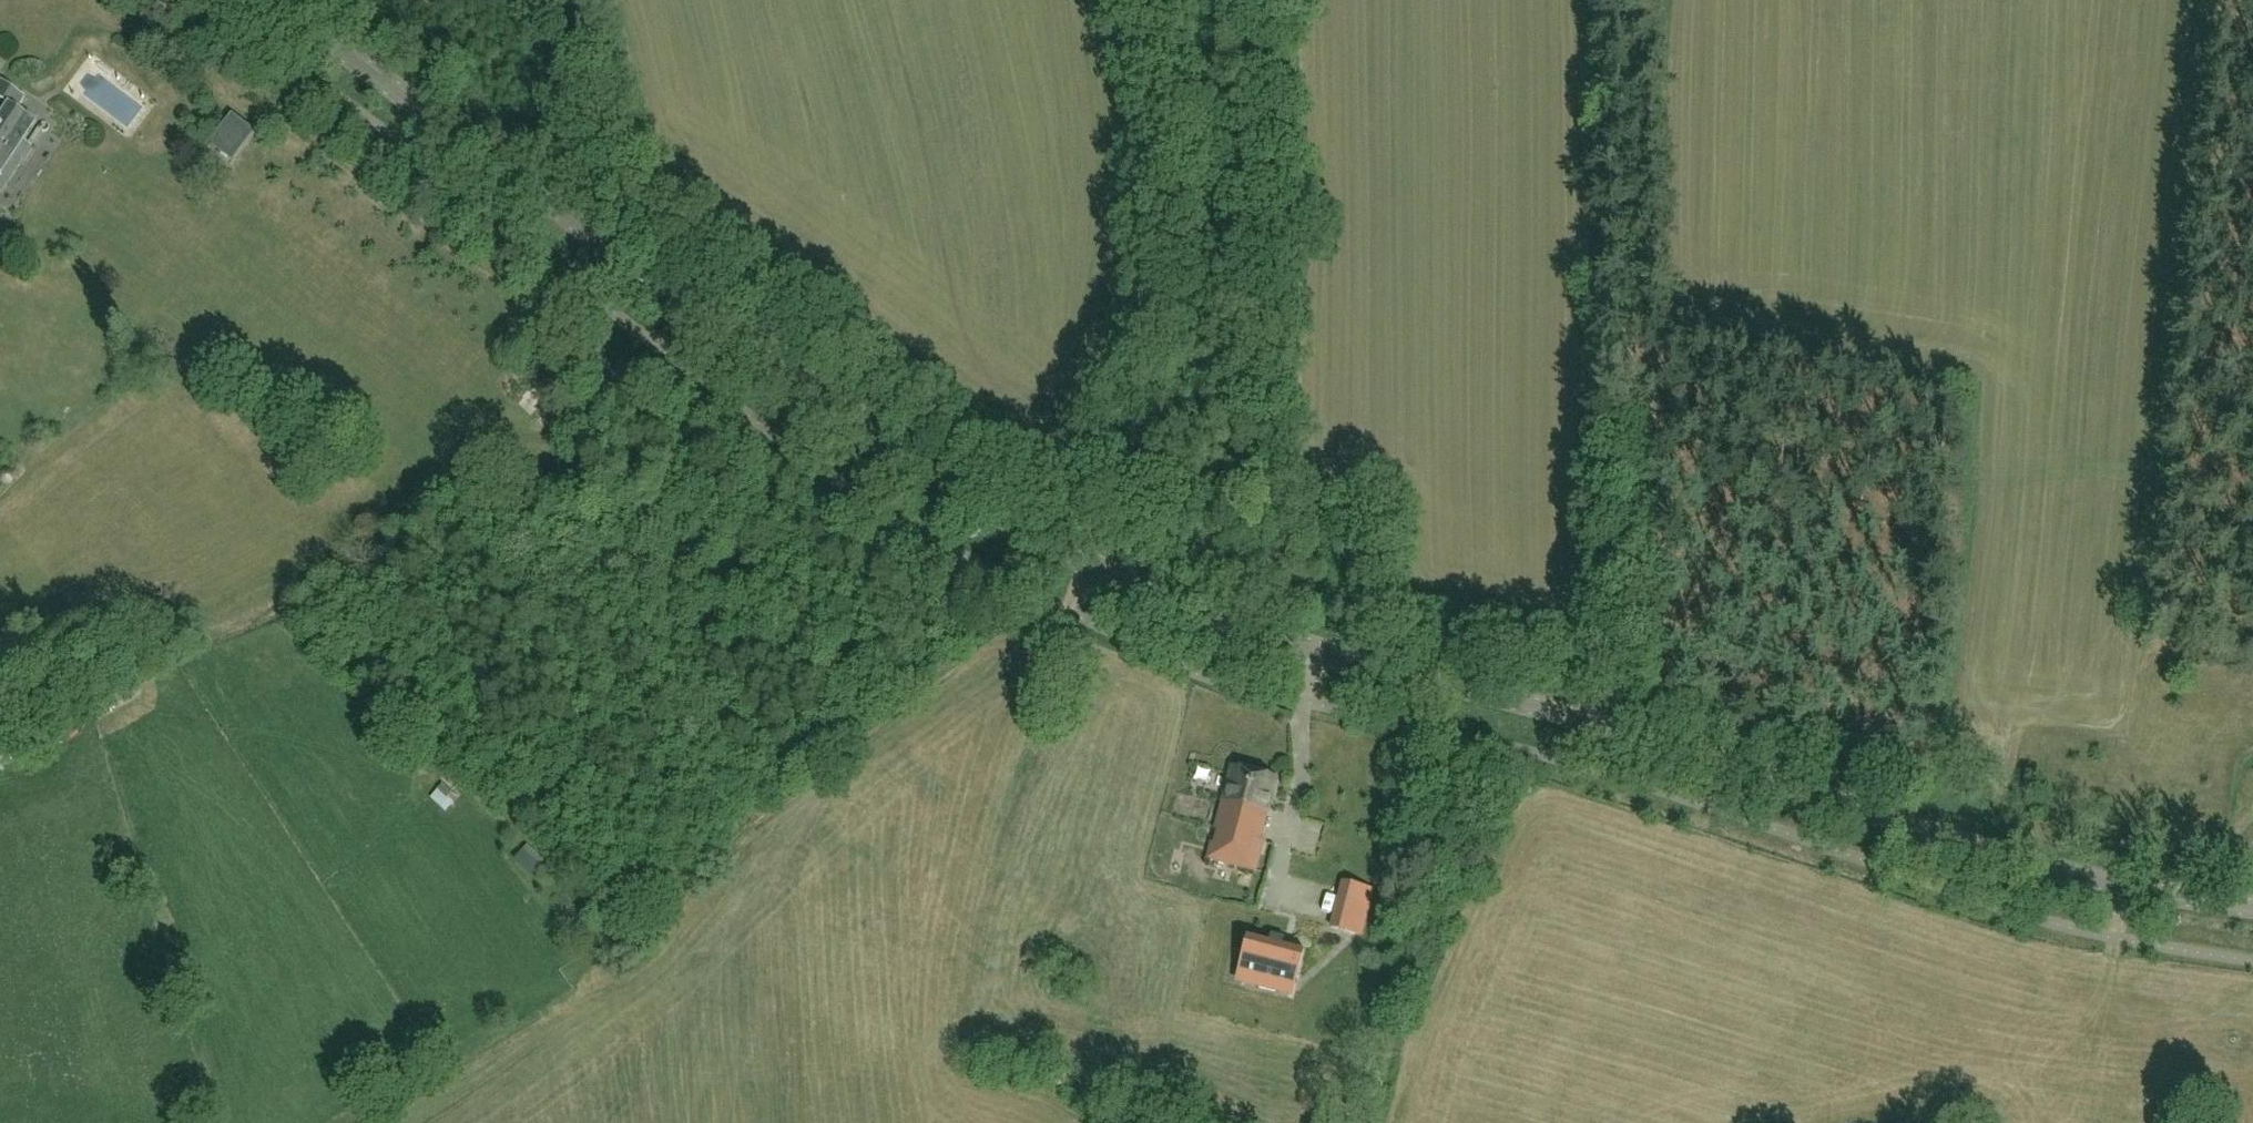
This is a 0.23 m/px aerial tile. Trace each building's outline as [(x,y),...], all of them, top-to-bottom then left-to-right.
[(105,79),(89,97),(137,139),(153,121),(105,79)] [(10,161),(19,167),(32,148),(23,141),(35,123),(26,117),(16,111),(25,98),(0,82),(0,176),(10,161)] [(112,700),(96,706),(100,717),(116,711),(112,700)] [(1276,779),(1233,768),(1209,859),(1255,871),(1262,841),(1260,840),(1276,779)] [(458,798),(443,784),(430,797),(445,812),(458,798)] [(526,847),(523,850),(522,850),(514,860),(536,879),(544,869),(539,864),(542,860),(526,847)] [(1343,884),(1345,884),(1334,927),(1332,927),(1332,928),(1362,935),(1373,891),(1344,883),(1343,884)] [(1249,937),(1238,981),(1291,995),(1302,951),(1281,946),(1283,938),(1285,938),(1285,937),(1272,933),(1271,935),(1273,935),(1271,943),(1249,937)]
